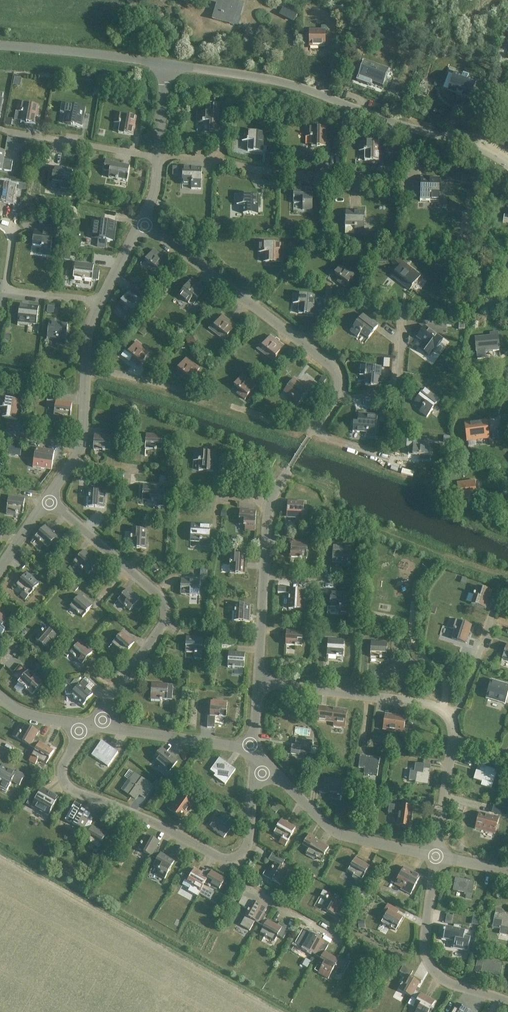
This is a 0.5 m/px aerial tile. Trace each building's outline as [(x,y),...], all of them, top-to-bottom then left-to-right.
[(243,4),(230,0),(210,0),(210,2),(219,4),(217,11),(215,11),(213,19),(237,26),(243,4)] [(309,31),(309,47),(325,47),(325,31),(309,31)] [(389,70),(364,61),(357,81),(371,86),(374,80),(384,84),(389,70)] [(462,96),(469,99),(476,82),(468,79),(469,78),(463,76),(462,77),(458,76),(460,72),(450,68),(448,73),(455,75),(449,91),(456,94),(456,95),(462,97),(462,96)] [(35,125),(38,106),(18,102),(16,112),(22,113),(20,122),(35,125)] [(62,104),(60,114),(65,115),(63,124),(82,127),(85,108),(62,104)] [(218,132),(219,113),(198,113),(197,122),(203,123),(203,132),(218,132)] [(133,136),(136,117),(116,114),(114,123),(120,124),(118,133),(133,136)] [(326,147),(326,128),(305,128),(305,137),(311,137),(311,147),(326,147)] [(262,152),(263,133),(242,132),(242,142),(248,142),(247,151),(262,152)] [(379,161),(380,142),(359,142),(359,151),(364,151),(364,161),(379,161)] [(11,172),(13,162),(3,160),(5,152),(0,151),(0,170),(11,172)] [(127,181),(129,166),(111,163),(111,161),(105,160),(103,171),(109,172),(108,178),(127,181)] [(69,192),(73,171),(54,167),(51,182),(61,184),(60,190),(69,192)] [(201,189),(201,168),(183,168),(182,183),(191,183),(191,189),(201,189)] [(439,200),(439,179),(420,179),(420,194),(429,194),(429,200),(439,200)] [(0,184),(0,203),(12,205),(16,186),(0,184)] [(312,210),(312,189),(293,189),(293,204),(302,204),(302,210),(312,210)] [(258,215),(258,196),(236,195),(236,205),(243,205),(243,214),(258,215)] [(364,233),(364,212),(345,211),(345,226),(354,227),(354,233),(364,233)] [(113,241),(115,223),(94,220),(93,230),(99,230),(98,240),(113,241)] [(50,256),(50,254),(53,234),(59,234),(60,227),(49,226),(48,233),(34,231),(32,246),(42,247),(41,255),(50,256)] [(280,263),(281,244),(260,244),(259,253),(265,253),(265,263),(280,263)] [(156,275),(167,260),(153,250),(145,261),(150,265),(148,269),(156,275)] [(402,262),(394,273),(399,277),(397,281),(409,291),(420,276),(402,262)] [(99,270),(93,269),(94,265),(75,263),(73,278),(98,281),(99,270)] [(345,288),(356,273),(343,263),(334,274),(339,278),(337,282),(345,288)] [(192,279),(183,290),(179,296),(188,303),(190,301),(194,304),(205,289),(192,279)] [(129,291),(118,306),(131,316),(142,302),(145,304),(149,299),(140,293),(137,297),(129,291)] [(313,315),(314,296),(293,294),(293,304),(299,304),(298,314),(313,315)] [(20,305),(17,326),(29,327),(29,324),(36,325),(38,307),(20,305)] [(368,338),(378,327),(363,315),(350,332),(357,337),(361,333),(368,338)] [(224,341),(235,326),(222,316),(214,327),(219,331),(216,334),(224,341)] [(65,346),(68,325),(49,323),(47,337),(56,339),(56,344),(65,346)] [(435,349),(441,340),(424,328),(418,337),(425,342),(420,349),(429,356),(434,349),(435,349)] [(497,332),(490,333),(490,336),(475,338),(477,352),(493,351),(499,351),(497,332)] [(272,361),(284,346),(270,336),(262,347),(267,351),(264,355),(272,361)] [(138,367),(150,352),(136,342),(128,353),(133,357),(130,361),(138,367)] [(188,383),(199,369),(186,358),(177,369),(183,373),(180,377),(188,383)] [(380,387),(381,368),(360,366),(359,376),(365,376),(365,385),(380,387)] [(245,400),(256,385),(242,375),(234,386),(239,390),(236,394),(245,400)] [(296,407),(309,391),(294,379),(284,391),(292,397),(288,401),(296,407)] [(426,418),(439,401),(424,389),(415,401),(423,407),(419,412),(426,418)] [(48,394),(47,401),(56,402),(54,416),(53,424),(62,425),(62,424),(69,425),(72,404),(58,402),(58,396),(48,394)] [(4,408),(2,418),(17,420),(20,401),(0,398),(0,408),(4,408)] [(375,437),(377,416),(358,415),(357,429),(366,430),(366,436),(375,437)] [(464,421),(467,442),(484,440),(481,419),(464,421)] [(161,451),(162,436),(146,435),(145,450),(161,451)] [(110,451),(110,436),(94,436),(93,450),(110,451)] [(429,461),(430,443),(413,442),(412,455),(419,456),(418,460),(429,461)] [(35,449),(33,467),(51,470),(54,451),(35,449)] [(213,472),(215,453),(194,452),(193,461),(199,462),(198,471),(213,472)] [(459,499),(476,497),(474,481),(457,483),(459,499)] [(143,486),(142,501),(151,501),(151,502),(154,502),(154,501),(158,502),(157,506),(163,507),(164,487),(143,486)] [(104,508),(105,492),(90,491),(90,496),(89,496),(89,498),(86,498),(86,507),(88,507),(104,508)] [(23,514),(25,499),(8,497),(6,512),(6,515),(15,516),(16,514),(18,514),(18,513),(23,514)] [(303,523),(304,502),(287,502),(287,517),(296,517),(296,523),(303,523)] [(239,525),(244,526),(244,527),(245,527),(245,531),(255,532),(256,511),(239,511),(239,525)] [(209,547),(210,526),(191,525),(190,540),(200,540),(199,546),(209,547)] [(35,537),(47,548),(51,544),(56,548),(64,540),(58,535),(57,536),(45,526),(35,537)] [(146,549),(147,530),(132,529),(131,548),(146,549)] [(307,559),(307,544),(291,543),(290,558),(307,559)] [(351,568),(352,547),(333,546),(332,561),(341,562),(341,568),(351,568)] [(88,575),(98,564),(84,551),(74,562),(88,575)] [(244,574),(246,555),(231,555),(229,574),(244,574)] [(25,600),(39,584),(27,574),(17,585),(24,591),(20,596),(25,600)] [(199,596),(200,581),(181,580),(180,595),(199,596)] [(485,609),(491,591),(477,586),(471,604),(485,609)] [(288,609),(303,610),(305,591),(290,590),(290,588),(278,587),(278,593),(289,593),(288,609)] [(130,611),(140,600),(127,589),(118,600),(130,611)] [(348,614),(349,593),(330,592),(330,607),(339,608),(339,614),(348,614)] [(82,617),(92,606),(80,595),(70,607),(82,617)] [(250,622),(251,606),(236,605),(235,610),(235,612),(232,612),(232,621),(234,621),(250,622)] [(466,644),(471,626),(451,619),(449,628),(454,630),(451,639),(466,644)] [(47,650),(58,637),(46,627),(36,640),(47,650)] [(302,647),(303,632),(286,631),(285,646),(302,647)] [(125,654),(134,643),(122,632),(112,644),(125,654)] [(92,653),(75,638),(62,653),(67,657),(70,654),(82,664),(92,653)] [(201,659),(203,639),(186,638),(185,653),(195,653),(194,659),(201,659)] [(343,656),(344,641),(328,640),(327,655),(343,656)] [(386,658),(387,643),(371,642),(370,657),(386,658)] [(244,669),(245,654),(228,652),(228,667),(244,669)] [(32,695),(42,684),(28,671),(18,682),(32,695)] [(80,684),(80,685),(75,680),(70,685),(65,686),(65,695),(70,695),(74,698),(74,699),(75,700),(76,700),(83,706),(93,695),(80,684)] [(486,698),(505,704),(507,693),(507,686),(491,680),(486,698)] [(151,684),(151,700),(151,702),(160,703),(160,700),(162,700),(167,700),(172,700),(173,685),(168,685),(151,684)] [(226,718),(227,703),(211,702),(210,716),(208,716),(207,728),(214,728),(215,717),(226,718)] [(317,720),(325,721),(345,724),(346,711),(319,707),(317,720)] [(403,730),(405,717),(385,714),(383,727),(403,730)] [(33,748),(36,742),(37,741),(34,740),(38,732),(25,725),(21,733),(16,730),(12,736),(33,748)] [(296,739),(295,742),(295,746),(292,745),(290,754),(299,755),(299,753),(310,754),(312,741),(296,739)] [(36,742),(33,748),(36,749),(29,761),(35,765),(38,759),(46,764),(53,751),(37,741),(36,742)] [(101,741),(101,742),(91,755),(108,767),(118,752),(101,741)] [(165,776),(169,772),(177,762),(162,749),(153,759),(161,765),(157,769),(165,776)] [(378,771),(379,758),(360,756),(358,768),(378,771)] [(228,780),(235,770),(219,758),(212,768),(228,780)] [(6,791),(9,787),(12,781),(19,786),(25,776),(17,771),(16,773),(0,764),(0,782),(0,783),(0,788),(6,791)] [(415,781),(415,783),(428,785),(430,765),(423,764),(423,765),(415,764),(414,772),(410,771),(409,781),(415,781)] [(493,783),(497,771),(481,766),(479,772),(476,771),(473,779),(482,782),(482,780),(493,783)] [(152,787),(134,774),(129,781),(131,783),(125,792),(135,799),(139,794),(144,798),(152,787)] [(339,793),(341,780),(324,778),(323,784),(320,784),(319,793),(328,794),(328,792),(339,793)] [(29,797),(26,804),(48,816),(51,810),(59,797),(42,788),(35,801),(29,797)] [(178,803),(172,812),(182,819),(186,814),(192,806),(192,805),(187,802),(188,799),(181,794),(176,801),(178,803)] [(73,805),(65,820),(86,831),(89,825),(87,823),(91,816),(73,805)] [(406,807),(397,806),(389,805),(388,813),(398,815),(397,826),(410,827),(412,811),(405,810),(406,807)] [(216,818),(210,827),(214,830),(213,831),(218,834),(224,838),(234,824),(228,821),(230,818),(223,813),(218,820),(216,818)] [(479,813),(476,826),(475,829),(494,834),(498,818),(479,813)] [(285,846),(295,828),(281,820),(274,833),(282,838),(279,843),(285,846)] [(88,833),(85,839),(99,847),(106,834),(89,825),(86,831),(88,833)] [(309,834),(303,844),(310,848),(307,853),(306,855),(314,860),(315,858),(317,859),(317,858),(321,861),(328,848),(314,839),(315,838),(309,834)] [(138,849),(154,858),(158,852),(155,850),(159,842),(146,835),(138,849)] [(165,879),(167,874),(175,861),(158,852),(154,858),(157,860),(153,866),(159,869),(156,874),(165,879)] [(362,880),(369,866),(355,858),(348,871),(352,874),(353,875),(352,877),(360,882),(362,880)] [(275,864),(267,878),(280,885),(288,871),(275,864)] [(391,882),(401,888),(400,889),(410,895),(420,877),(404,867),(399,875),(396,873),(391,882)] [(199,894),(201,890),(208,877),(211,871),(207,869),(204,874),(194,869),(187,882),(191,884),(188,891),(197,897),(199,894)] [(208,877),(201,890),(199,894),(210,900),(215,891),(218,893),(225,879),(211,871),(208,877)] [(472,894),(475,882),(455,878),(453,891),(472,894)] [(330,894),(322,908),(335,916),(336,913),(342,917),(347,909),(340,905),(343,901),(330,894)] [(244,897),(239,905),(247,909),(248,907),(250,908),(240,926),(249,931),(255,922),(261,925),(265,919),(262,917),(266,909),(253,902),(244,897)] [(386,914),(381,923),(395,931),(403,918),(397,914),(399,910),(388,904),(383,912),(386,914)] [(500,930),(499,934),(507,936),(507,915),(502,914),(503,910),(496,909),(495,913),(498,914),(497,920),(494,919),(492,928),(500,930)] [(264,927),(260,933),(274,941),(277,936),(283,939),(289,928),(279,923),(277,926),(265,919),(261,925),(264,927)] [(445,927),(443,939),(454,942),(453,948),(462,950),(468,952),(470,937),(464,936),(465,931),(459,930),(459,928),(456,927),(456,929),(445,927)] [(305,944),(302,948),(318,957),(322,951),(324,952),(328,946),(323,943),(323,941),(310,934),(308,933),(303,941),(305,942),(304,944),(305,944)] [(321,958),(317,965),(321,968),(318,973),(328,979),(331,974),(334,968),(342,972),(347,961),(339,957),(338,960),(324,952),(322,951),(318,957),(321,958)] [(481,972),(500,976),(503,964),(477,958),(476,966),(482,967),(481,972)] [(398,990),(414,999),(418,992),(415,991),(419,983),(409,977),(412,971),(403,966),(399,972),(406,976),(398,990)] [(414,999),(417,1000),(413,1007),(417,1009),(416,1011),(429,1011),(435,1002),(418,992),(414,999)] [(452,1011),(471,1011),(456,1004),(453,1010),(452,1011)]
